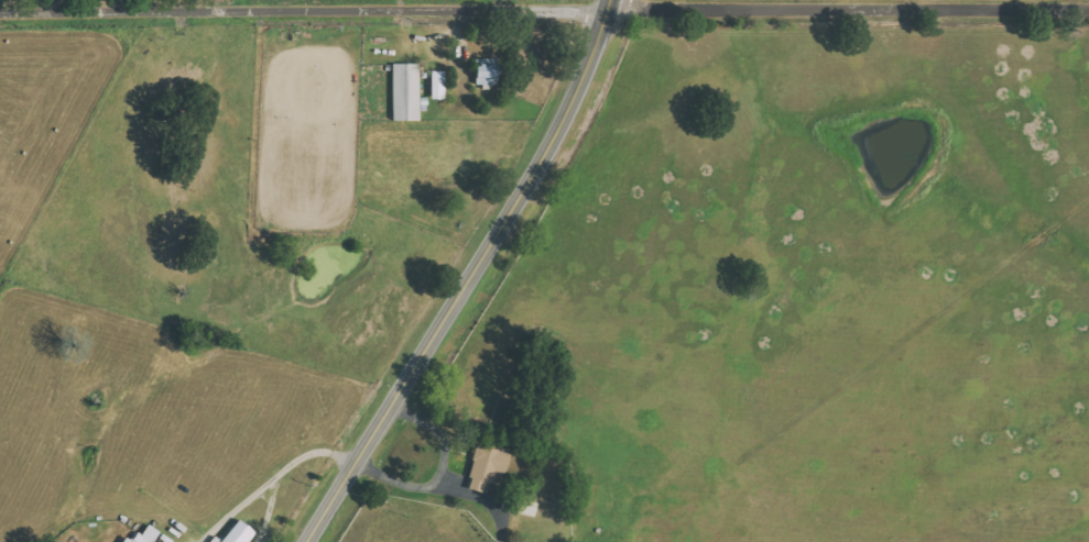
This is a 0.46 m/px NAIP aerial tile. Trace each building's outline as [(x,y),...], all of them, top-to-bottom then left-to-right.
[(421,64),(393,63),(392,120),(420,121),(421,64)] [(474,85),(493,84),(492,64),(474,65),(474,85)] [(431,99),(444,100),(445,72),(431,71),(431,99)] [(466,487),(494,495),(505,451),(477,444),(466,487)] [(538,503),(517,498),(514,509),(535,515),(538,503)] [(255,531),(234,518),(219,541),(248,541),(255,531)] [(122,541),(155,541),(137,533),(133,541),(125,536),(122,541)]
